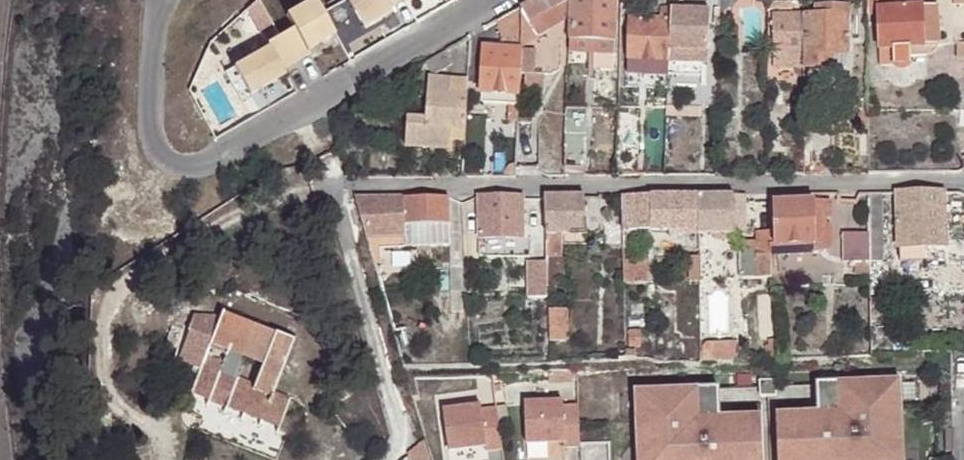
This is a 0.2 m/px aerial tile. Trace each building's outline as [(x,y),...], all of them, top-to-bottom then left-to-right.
[(351,1),(366,28),(394,12),(392,7),(405,0),(351,0),(351,1)] [(524,5),(522,28),(529,21),(557,7),(567,2),(567,0),(533,0),(524,5)] [(570,41),(614,43),(614,0),(570,0),(570,41)] [(866,8),(877,8),(876,0),(866,0),(866,8)] [(877,8),(921,7),(935,5),(935,0),(876,0),(877,8)] [(321,16),(313,3),(285,18),(293,32),(278,40),(266,47),(268,50),(233,69),(249,99),(289,75),(287,71),(310,59),(307,55),(335,39),(321,16)] [(816,13),(804,14),(804,53),(834,52),(848,51),(848,3),(816,4),(816,13)] [(524,5),(482,29),(482,36),(486,35),(488,39),(503,35),(504,38),(522,35),(522,28),(524,5)] [(935,5),(921,7),(922,24),(936,23),(935,5)] [(557,7),(529,21),(536,37),(563,20),(557,7)] [(921,7),(877,8),(879,48),(908,45),(922,45),(922,24),(921,7)] [(659,10),(659,21),(629,20),(627,75),(667,77),(667,67),(669,9),(659,10)] [(710,11),(669,9),(667,67),(708,67),(710,11)] [(804,53),(804,14),(774,15),(773,54),(778,55),(804,53)] [(937,45),(936,23),(922,24),(922,45),(937,45)] [(614,43),(570,41),(570,50),(614,52),(614,43)] [(908,45),(879,48),(879,64),(892,63),(893,68),(897,72),(903,72),(908,69),(909,61),(908,45)] [(908,45),(909,61),(938,56),(937,45),(922,45),(908,45)] [(518,93),(521,51),(481,48),(479,91),(508,93),(518,93)] [(446,50),(427,61),(433,73),(452,61),(446,50)] [(528,50),(521,51),(518,93),(526,93),(528,50)] [(804,53),(805,70),(834,69),(834,52),(804,53)] [(777,70),(805,70),(804,53),(778,55),(777,70)] [(464,128),(466,78),(427,78),(426,89),(425,104),(424,118),(404,117),(403,147),(441,148),(447,148),(448,138),(448,128),(464,128)] [(478,105),(518,107),(518,93),(508,93),(479,91),(478,105)] [(859,127),(868,126),(867,111),(867,107),(858,108),(859,127)] [(564,109),(563,165),(583,166),(585,109),(564,109)] [(463,139),(464,128),(448,128),(448,138),(453,139),(463,139)] [(939,193),(895,193),(897,248),(917,248),(939,247),(942,247),(939,193)] [(878,194),(866,194),(866,211),(867,234),(867,245),(879,244),(878,194)] [(696,195),(669,196),(669,203),(696,203),(696,198),(696,195)] [(732,195),(696,195),(696,198),(696,203),(697,229),(697,235),(733,234),(732,195)] [(743,195),(732,195),(733,234),(744,234),(743,195)] [(584,196),(543,197),(544,236),(558,236),(560,236),(583,236),(584,234),(584,196)] [(669,203),(669,196),(631,196),(620,196),(620,208),(621,225),(621,232),(668,231),(668,235),(697,235),(697,229),(696,203),(669,203)] [(522,197),(476,198),(477,240),(522,239),(522,203),(522,197)] [(365,239),(397,238),(403,238),(403,226),(402,198),(353,198),(365,239)] [(450,226),(450,198),(402,198),(403,226),(450,226)] [(810,244),(811,201),(772,203),(771,244),(810,244)] [(825,201),(811,201),(810,244),(826,244),(825,201)] [(621,232),(621,225),(606,225),(605,236),(608,236),(621,235),(621,232)] [(403,226),(403,238),(430,238),(450,237),(450,226),(403,226)] [(739,280),(768,278),(768,233),(755,234),(756,250),(738,250),(739,280)] [(867,245),(867,234),(840,235),(840,263),(845,262),(867,263),(867,245)] [(558,236),(544,236),(545,247),(545,254),(544,257),(558,257),(558,236)] [(583,246),(583,236),(560,236),(561,246),(583,246)] [(450,248),(450,237),(430,238),(430,248),(450,248)] [(365,239),(367,248),(397,248),(397,238),(365,239)] [(522,239),(477,240),(477,251),(523,251),(522,239)] [(879,244),(867,245),(867,263),(879,263),(879,244)] [(917,248),(917,261),(940,260),(939,247),(917,248)] [(917,248),(897,248),(898,262),(917,261),(917,248)] [(621,250),(622,284),(647,285),(648,251),(621,250)] [(689,282),(698,282),(698,258),(688,258),(689,282)] [(545,272),(545,261),(537,261),(537,273),(545,272)] [(867,263),(845,262),(845,273),(849,273),(847,280),(868,279),(867,263)] [(277,426),(288,401),(253,387),(262,364),(280,370),(293,336),(222,309),(210,341),(193,336),(179,371),(196,377),(191,392),(277,426)] [(546,311),(547,343),(568,342),(566,311),(546,311)] [(623,362),(634,361),(633,355),(633,340),(623,340),(623,355),(623,362)] [(735,346),(707,347),(708,366),(737,364),(735,346)] [(759,390),(759,400),(777,399),(776,389),(776,383),(759,384),(759,390)] [(892,385),(893,415),(903,414),(901,383),(892,384),(892,385)] [(852,387),(852,395),(819,397),(819,418),(777,419),(779,459),(904,459),(903,414),(893,415),(892,385),(852,387)] [(818,388),(819,397),(852,395),(852,387),(852,385),(818,386),(818,388)] [(686,391),(686,393),(687,401),(720,400),(720,390),(686,391)] [(646,394),(647,424),(637,424),(639,459),(764,459),(763,419),(721,421),(720,400),(687,401),(686,393),(646,394)] [(637,424),(647,424),(646,394),(646,393),(637,393),(637,424)] [(561,404),(524,406),(525,447),(562,446),(562,451),(579,450),(577,409),(562,409),(561,404)] [(480,408),(442,413),(447,455),(484,450),(485,455),(501,453),(496,411),(480,413),(480,408)] [(409,459),(428,459),(423,443),(408,455),(409,459)]
